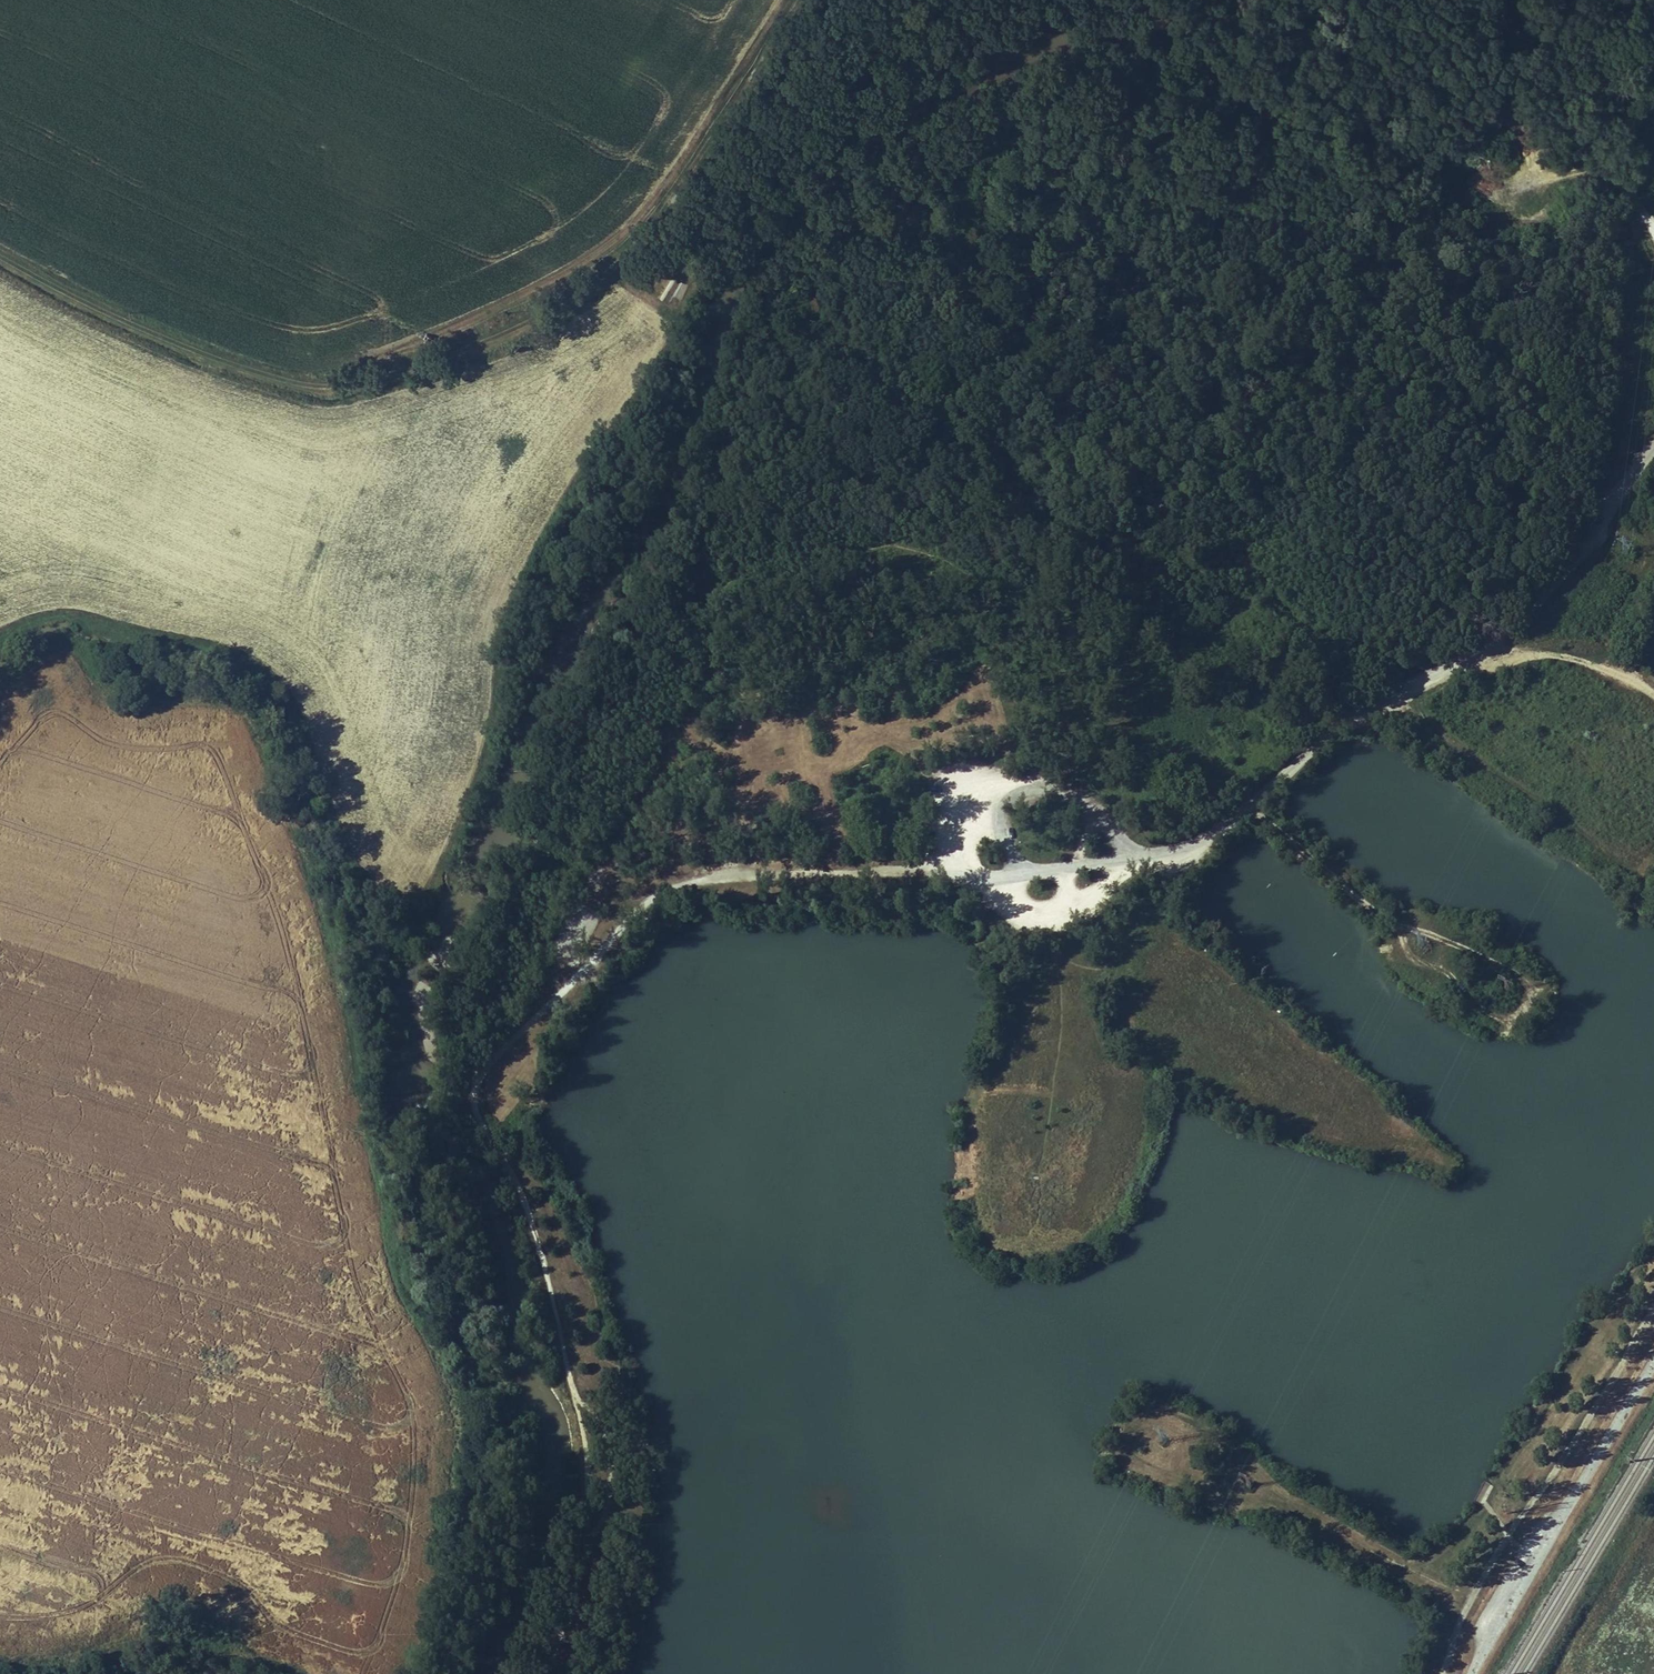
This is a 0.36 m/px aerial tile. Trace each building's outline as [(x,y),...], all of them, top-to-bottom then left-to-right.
[(942,791),(967,794),(968,786),(942,784),(942,791)]
